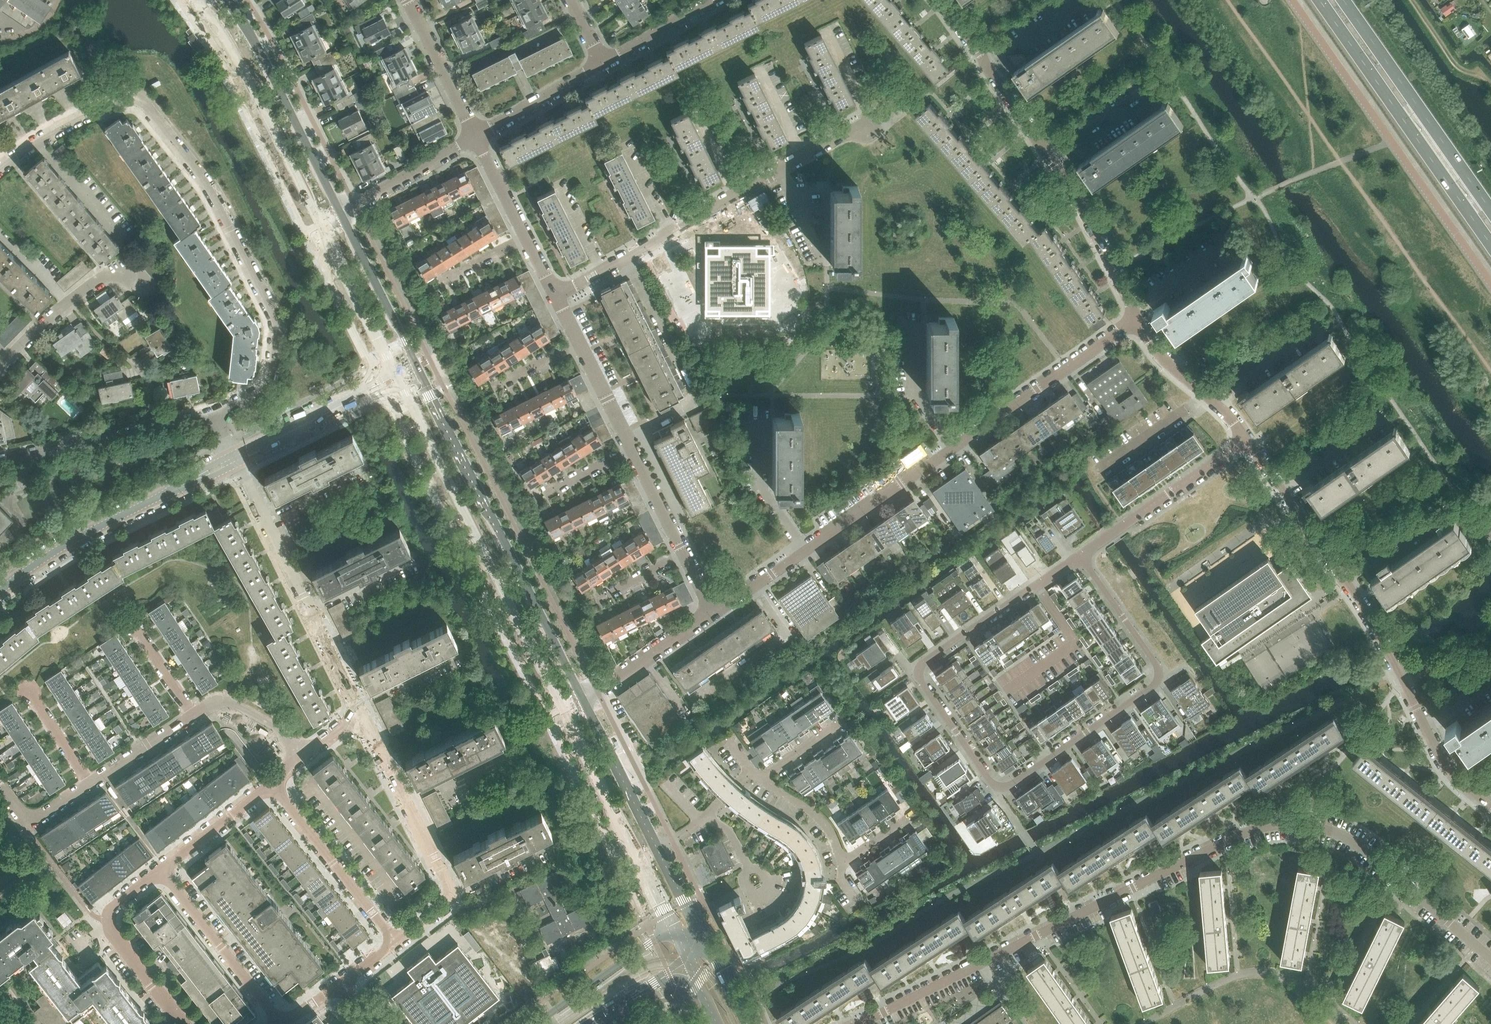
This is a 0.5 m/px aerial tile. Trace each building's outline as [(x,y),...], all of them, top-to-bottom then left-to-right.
[(8,0),(14,4),(41,23),(52,6),(43,0),(8,0)] [(302,0),(281,0),(276,3),(284,17),(287,15),(288,17),(294,13),(293,12),(305,4),(302,0)] [(363,0),(337,0),(341,6),(340,6),(345,13),(350,10),(363,0)] [(491,3),(492,2),(491,0),(482,0),(477,2),(475,3),(478,9),(491,3)] [(540,0),(514,0),(513,1),(520,14),(541,3),(540,0)] [(639,0),(615,0),(624,12),(639,1),(639,0)] [(784,8),(779,0),(754,0),(755,2),(747,5),(750,10),(756,22),(772,14),(784,8)] [(800,0),(779,0),(784,8),(800,0)] [(896,5),(893,3),(891,0),(875,0),(868,6),(889,30),(903,17),(898,11),(899,10),(896,5)] [(1100,4),(1097,0),(1095,0),(1085,6),(1089,12),(1100,4)] [(648,14),(639,1),(624,12),(633,25),(648,14)] [(1447,16),(1456,9),(1451,2),(1442,8),(1447,16)] [(540,24),(538,20),(548,15),(541,3),(520,14),(527,29),(523,32),(524,34),(526,38),(539,32),(536,26),(540,24)] [(731,41),(759,27),(756,22),(750,10),(743,14),(742,12),(728,19),(729,21),(722,24),(731,41)] [(1045,81),(1096,46),(1118,30),(1104,10),(1028,62),(1026,59),(1023,54),(1008,55),(1016,66),(1017,65),(1020,68),(1014,72),(1029,92),(1043,83),(1044,84),(1046,83),(1045,81)] [(319,38),(311,22),(316,19),(312,13),(299,20),(302,25),(298,27),(300,31),(291,36),(297,49),(319,38)] [(478,29),(472,16),(471,16),(470,14),(458,20),(459,22),(450,27),(453,32),(451,33),(455,40),(478,29)] [(920,33),(916,29),(914,26),(910,22),(908,23),(903,17),(889,30),(909,53),(923,41),(918,35),(920,33)] [(390,33),(385,24),(383,18),(363,28),(370,42),(362,46),(367,55),(374,52),(383,47),(378,38),(390,33)] [(703,55),(731,41),(722,24),(715,27),(714,25),(700,32),(701,35),(695,38),(703,55)] [(1475,33),(1469,25),(1463,29),(1469,37),(1475,33)] [(485,44),(478,29),(455,40),(458,47),(460,46),(463,52),(471,47),(473,50),(485,44)] [(202,46),(193,33),(187,36),(188,36),(187,36),(190,40),(188,41),(198,54),(200,53),(199,53),(203,49),(201,47),(202,46)] [(492,48),(510,40),(507,33),(489,42),(492,48)] [(837,67),(829,51),(821,35),(804,44),(810,56),(808,57),(815,71),(817,70),(820,76),(837,67)] [(327,53),(319,38),(297,49),(303,61),(313,56),(314,60),(319,58),(321,63),(334,56),(331,51),(327,53)] [(675,69),(703,55),(695,38),(688,41),(687,39),(673,46),(674,48),(668,51),(671,56),(669,57),(675,69)] [(527,76),(554,62),(572,53),(565,39),(520,61),(514,51),(508,54),(508,55),(472,73),(473,75),(478,85),(476,85),(477,88),(479,88),(480,89),(516,71),(516,70),(522,67),(527,76)] [(940,57),(936,53),(934,50),(930,45),(928,47),(923,41),(909,53),(932,81),(947,68),(938,58),(940,57)] [(411,60),(404,48),(395,52),(393,49),(389,51),(387,45),(383,47),(374,52),(377,58),(381,55),(389,71),(411,60)] [(82,73),(69,51),(41,66),(54,89),(68,81),(69,84),(73,82),(72,79),(82,73)] [(341,81),(333,65),(337,62),(334,56),(321,63),(324,69),(318,72),(319,75),(312,79),(319,92),(341,81)] [(649,88),(678,74),(675,69),(669,57),(662,60),(661,59),(647,66),(648,68),(641,71),(649,88)] [(409,81),(408,77),(417,73),(411,60),(389,71),(392,77),(390,84),(395,95),(401,92),(408,88),(405,83),(409,81)] [(54,89),(41,66),(14,81),(27,104),(41,96),(42,99),(46,96),(45,94),(54,89)] [(854,101),(845,83),(837,67),(820,76),(824,83),(822,84),(829,98),(831,97),(837,109),(854,101)] [(622,102),(649,88),(641,71),(634,74),(633,72),(619,79),(620,81),(613,85),(622,102)] [(1140,85),(1151,77),(1147,72),(1136,80),(1140,85)] [(770,106),(762,90),(754,74),(737,82),(743,94),(741,95),(748,109),(750,108),(753,114),(770,106)] [(1143,90),(1154,82),(1151,77),(1140,85),(1143,90)] [(14,81),(0,89),(0,118),(14,111),(15,114),(19,111),(18,109),(27,104),(14,81)] [(348,96),(341,81),(319,92),(325,104),(334,99),(336,103),(340,101),(343,107),(356,100),(353,94),(348,96)] [(1147,95),(1157,87),(1154,82),(1143,90),(1147,95)] [(594,116),(622,102),(613,85),(606,88),(605,86),(591,93),(592,95),(585,99),(588,104),(593,116),(594,116)] [(437,112),(426,91),(419,95),(414,86),(408,89),(408,88),(401,92),(405,101),(401,103),(402,105),(405,103),(411,116),(408,118),(411,124),(415,123),(433,114),(437,112)] [(1150,99),(1161,92),(1157,87),(1147,95),(1150,99)] [(1154,104),(1164,97),(1161,92),(1150,99),(1154,104)] [(1110,174),(1160,139),(1183,123),(1168,103),(1092,155),(1090,152),(1091,152),(1088,147),(1073,148),(1080,159),(1082,158),(1085,161),(1079,165),(1093,185),(1107,176),(1108,177),(1111,176),(1110,174)] [(569,135),(597,121),(594,116),(593,116),(588,104),(581,107),(580,105),(566,113),(567,115),(560,118),(569,135)] [(951,124),(945,117),(941,112),(939,114),(931,104),(916,116),(940,144),(955,132),(949,126),(951,124)] [(787,139),(778,121),(770,106),(753,114),(757,122),(755,123),(762,137),(764,136),(770,148),(787,139)] [(373,128),(368,120),(364,122),(358,110),(338,120),(348,140),(373,128)] [(704,145),(696,130),(688,112),(671,121),(676,132),(674,133),(682,148),(683,147),(687,154),(704,145)] [(447,133),(441,120),(438,122),(433,114),(415,123),(419,131),(416,133),(422,145),(424,144),(425,147),(429,145),(428,143),(447,133)] [(140,139),(138,137),(139,136),(138,134),(139,133),(136,128),(134,129),(133,127),(132,128),(131,126),(131,125),(127,119),(122,123),(119,118),(106,128),(126,157),(144,144),(141,138),(140,139)] [(541,149),(569,135),(560,118),(553,121),(552,120),(538,127),(539,128),(532,132),(541,149)] [(378,156),(370,140),(375,138),(372,132),(359,139),(362,144),(358,146),(359,150),(350,154),(356,166),(378,156)] [(508,165),(541,149),(532,132),(525,135),(524,133),(510,140),(511,142),(499,148),(502,153),(499,154),(505,166),(508,165)] [(972,148),(968,144),(961,136),(960,138),(955,132),(940,144),(961,168),(975,156),(970,150),(972,148)] [(157,164),(156,162),(157,161),(155,159),(156,158),(153,154),(152,155),(150,152),(150,153),(149,151),(144,144),(126,157),(145,183),(163,170),(158,163),(157,164)] [(70,154),(62,145),(56,150),(63,159),(70,154)] [(406,158),(400,145),(394,148),(400,161),(406,158)] [(720,178),(712,161),(704,145),(687,154),(690,160),(688,161),(691,166),(695,175),(697,174),(703,186),(720,178)] [(637,184),(630,168),(621,151),(604,159),(610,171),(608,172),(615,186),(617,185),(621,193),(637,184)] [(384,168),(378,156),(356,166),(362,179),(372,175),(374,178),(391,170),(388,165),(384,168)] [(992,172),(988,168),(982,160),(980,161),(975,156),(961,168),(981,192),(995,179),(990,173),(992,172)] [(62,180),(43,158),(26,172),(34,182),(33,182),(37,187),(37,186),(45,194),(62,180)] [(481,176),(477,167),(466,172),(470,182),(481,176)] [(176,190),(175,188),(176,188),(174,186),(175,185),(172,180),(171,181),(169,179),(168,179),(167,178),(168,177),(163,170),(145,183),(163,209),(181,196),(177,190),(176,190)] [(473,187),(470,182),(466,172),(465,172),(454,177),(462,194),(464,198),(465,197),(464,193),(466,192),(468,195),(475,192),(473,187)] [(550,181),(546,173),(536,178),(540,186),(550,181)] [(473,187),(484,181),(481,176),(470,182),(473,187)] [(462,194),(454,177),(443,182),(451,199),(453,203),(454,202),(452,199),(462,194)] [(1012,196),(1008,191),(1002,184),(1000,185),(995,179),(981,192),(1001,215),(1015,203),(1010,197),(1012,196)] [(80,201),(62,180),(45,194),(53,204),(52,205),(55,209),(56,208),(63,216),(80,201)] [(475,193),(487,187),(484,181),(473,187),(475,192),(475,193)] [(451,199),(443,182),(433,188),(440,205),(442,208),(443,208),(444,208),(453,204),(453,203),(451,199)] [(653,216),(646,200),(637,184),(621,193),(624,199),(622,200),(629,214),(631,213),(636,225),(653,216)] [(857,266),(857,191),(857,186),(842,186),(842,191),(833,191),(833,266),(857,266)] [(492,196),(487,187),(475,193),(480,202),(492,196)] [(440,205),(433,188),(422,193),(430,210),(431,214),(433,213),(432,209),(440,205)] [(571,222),(563,207),(554,189),(537,198),(543,209),(541,210),(548,224),(548,225),(550,224),(554,231),(571,222)] [(430,210),(422,193),(411,199),(419,215),(420,219),(422,218),(421,214),(430,210)] [(195,217),(194,215),(194,214),(193,212),(193,211),(190,207),(189,208),(188,205),(187,206),(186,204),(187,204),(181,196),(163,209),(182,236),(194,228),(200,223),(195,216),(195,217)] [(419,215),(411,199),(400,204),(410,224),(411,224),(409,220),(419,215)] [(498,209),(493,200),(482,205),(486,215),(498,209)] [(99,224),(80,201),(63,216),(71,226),(70,227),(74,231),(75,230),(82,238),(99,224)] [(1032,220),(1029,215),(1022,207),(1020,209),(1015,203),(1001,215),(1025,243),(1031,239),(1040,231),(1031,221),(1032,220)] [(410,224),(400,204),(389,210),(392,216),(391,217),(393,220),(394,219),(397,226),(403,223),(405,227),(410,224)] [(489,220),(501,214),(498,209),(486,215),(488,220),(489,220)] [(503,220),(501,214),(489,220),(492,225),(503,220)] [(498,234),(492,225),(489,220),(488,220),(480,225),(477,222),(475,223),(477,227),(487,242),(498,235),(498,234)] [(508,229),(503,220),(492,225),(498,234),(508,229)] [(587,255),(579,239),(571,222),(554,231),(557,237),(555,238),(557,243),(562,252),(564,251),(570,263),(587,255)] [(119,247),(99,224),(82,238),(90,248),(89,249),(93,253),(94,252),(101,262),(119,247)] [(487,242),(477,227),(469,232),(467,228),(465,229),(467,233),(477,248),(487,242)] [(1065,249),(1056,237),(1054,238),(1046,227),(1040,231),(1031,239),(1052,268),(1067,257),(1063,251),(1065,249)] [(207,248),(206,247),(207,246),(205,244),(206,243),(203,239),(202,239),(200,237),(199,237),(198,236),(199,235),(194,228),(182,236),(175,241),(194,268),(213,255),(208,248),(207,248)] [(477,248),(467,233),(459,238),(457,235),(455,236),(457,239),(467,254),(477,248)] [(467,254),(457,239),(449,244),(447,241),(445,242),(447,246),(457,261),(467,254)] [(457,261),(447,246),(439,251),(436,247),(435,248),(437,252),(447,267),(457,261)] [(138,261),(147,253),(144,248),(134,257),(138,261)] [(769,248),(707,248),(706,316),(769,316),(769,248)] [(5,249),(0,254),(0,277),(2,279),(3,278),(13,288),(29,272),(5,249)] [(447,267),(437,252),(429,257),(426,254),(425,254),(437,273),(447,267)] [(142,265),(151,257),(147,253),(138,261),(142,265)] [(437,273),(425,254),(423,255),(425,259),(416,265),(420,271),(421,274),(422,274),(426,280),(437,273)] [(226,275),(224,273),(225,272),(224,270),(224,269),(221,265),(220,266),(219,263),(218,264),(217,262),(218,262),(213,255),(194,268),(213,294),(228,284),(231,281),(226,274),(226,275)] [(1179,335),(1243,290),(1258,280),(1248,266),(1253,262),(1248,255),(1171,308),(1166,302),(1155,310),(1167,327),(1171,324),(1179,335)] [(146,270),(155,261),(151,257),(142,265),(146,270)] [(1081,276),(1082,275),(1074,262),(1072,264),(1067,257),(1052,268),(1070,294),(1085,283),(1081,276)] [(92,269),(84,259),(79,263),(87,273),(92,269)] [(149,274),(159,265),(155,261),(146,270),(149,274)] [(87,273),(79,263),(75,266),(83,276),(87,273)] [(153,278),(163,270),(159,265),(149,274),(153,278)] [(83,276),(75,266),(70,270),(78,280),(83,276)] [(78,280),(70,270),(66,274),(74,284),(78,280)] [(158,284),(168,275),(163,270),(153,278),(158,284)] [(533,280),(529,270),(517,276),(522,286),(533,280)] [(52,295),(29,272),(13,288),(23,298),(22,299),(26,302),(36,312),(52,295)] [(74,284),(66,274),(61,278),(69,288),(74,284)] [(525,292),(525,291),(522,286),(517,276),(517,275),(506,281),(514,298),(516,302),(517,301),(515,297),(525,292)] [(69,288),(61,278),(56,282),(65,292),(69,288)] [(525,291),(536,285),(533,280),(522,286),(525,291)] [(658,337),(636,292),(635,292),(629,280),(626,281),(626,280),(601,293),(630,351),(658,337)] [(514,298),(506,281),(495,286),(503,303),(505,307),(507,306),(505,302),(514,298)] [(1100,301),(1096,294),(1091,288),(1089,289),(1085,283),(1070,294),(1090,324),(1091,323),(1102,316),(1106,313),(1098,302),(1100,301)] [(241,304),(240,302),(241,302),(239,299),(240,299),(237,294),(236,295),(234,292),(234,293),(232,291),(233,291),(228,284),(213,294),(210,297),(228,323),(247,310),(242,303),(241,304)] [(527,297),(539,291),(536,285),(525,291),(525,292),(527,297)] [(503,303),(495,286),(484,292),(492,308),(494,313),(496,312),(494,307),(503,303)] [(543,300),(539,291),(527,297),(532,306),(543,300)] [(492,308),(484,292),(473,297),(481,314),(483,318),(485,317),(483,313),(492,308)] [(137,310),(128,298),(121,302),(118,298),(119,298),(117,295),(115,294),(94,309),(97,314),(98,316),(99,316),(103,321),(116,312),(122,320),(137,310)] [(481,314),(473,297),(462,303),(470,319),(472,323),(474,322),(472,318),(481,314)] [(470,319),(462,303),(452,308),(462,328),(464,328),(461,323),(470,319)] [(550,313),(549,311),(545,303),(534,309),(538,319),(550,313)] [(150,308),(148,315),(154,318),(157,310),(150,308)] [(462,328),(452,308),(441,313),(444,320),(443,320),(445,323),(449,330),(458,325),(461,329),(462,328)] [(259,328),(258,323),(258,322),(257,323),(256,323),(254,321),(253,321),(252,320),(253,319),(247,310),(228,323),(234,332),(233,341),(256,344),(257,333),(256,333),(256,331),(257,331),(257,328),(258,328),(259,328)] [(30,322),(21,313),(16,317),(25,326),(30,322)] [(541,324),(553,318),(550,313),(538,319),(540,324),(541,324)] [(1107,323),(1102,316),(1091,323),(1096,331),(1107,323)] [(25,326),(16,317),(12,321),(22,330),(25,326)] [(953,398),(953,322),(953,317),(938,317),(938,322),(928,322),(929,398),(953,398)] [(544,329),(555,324),(553,318),(541,324),(544,329)] [(22,330),(12,321),(8,325),(17,334),(22,330)] [(550,339),(549,338),(544,329),(541,324),(540,324),(531,329),(529,325),(527,326),(529,330),(539,345),(550,339)] [(560,333),(555,324),(544,329),(549,338),(560,333)] [(17,334),(8,325),(4,329),(13,339),(17,334)] [(172,348),(160,327),(145,336),(157,356),(172,348)] [(98,345),(88,331),(83,335),(82,334),(82,335),(83,336),(81,338),(77,332),(78,332),(76,329),(76,330),(74,328),(64,335),(62,332),(58,334),(61,338),(53,343),(57,348),(56,348),(57,350),(58,350),(62,355),(75,346),(83,356),(98,345)] [(13,339),(4,329),(0,333),(9,343),(13,339)] [(539,345),(529,330),(521,335),(519,331),(517,332),(519,336),(529,352),(539,345)] [(0,333),(0,343),(5,347),(9,343),(0,333)] [(529,352),(519,336),(511,342),(508,337),(506,338),(509,343),(519,358),(529,352)] [(684,387),(664,346),(663,346),(658,337),(630,351),(659,409),(684,397),(680,389),(684,387)] [(1259,417),(1317,377),(1345,357),(1331,337),(1249,393),(1247,390),(1239,396),(1243,402),(1246,399),(1259,417)] [(506,338),(496,345),(499,349),(509,365),(519,358),(509,343),(506,338)] [(256,361),(256,356),(254,356),(255,353),(254,353),(254,350),(255,351),(256,344),(233,341),(229,376),(240,378),(246,378),(247,373),(252,374),(253,367),(252,366),(253,364),(254,364),(254,361),(256,361)] [(112,353),(104,347),(100,352),(108,359),(112,353)] [(509,365),(499,349),(490,354),(488,350),(486,351),(488,356),(498,371),(509,365)] [(1255,365),(1249,355),(1243,359),(1250,369),(1255,365)] [(498,371),(488,356),(480,361),(478,356),(476,357),(488,377),(498,371)] [(488,377),(476,357),(475,358),(477,362),(468,368),(472,375),(471,375),(473,378),(474,378),(478,384),(488,377)] [(1250,369),(1243,359),(1238,362),(1245,372),(1250,369)] [(1140,396),(1132,384),(1135,383),(1119,361),(1086,383),(1100,403),(1101,402),(1107,410),(1106,411),(1115,424),(1148,402),(1142,394),(1140,396)] [(1245,372),(1238,362),(1233,365),(1239,376),(1245,372)] [(134,396),(130,380),(122,382),(121,378),(123,377),(122,370),(118,371),(117,364),(107,366),(108,373),(104,374),(106,385),(98,387),(101,400),(122,396),(122,398),(134,396)] [(1239,376),(1233,365),(1228,369),(1234,379),(1239,376)] [(54,388),(51,385),(56,380),(46,371),(41,375),(36,371),(33,374),(28,369),(7,392),(14,398),(23,389),(35,402),(45,392),(48,395),(54,388)] [(1234,379),(1228,369),(1223,372),(1229,382),(1234,379)] [(200,391),(196,374),(190,376),(189,371),(179,373),(180,378),(170,380),(171,380),(174,396),(174,397),(186,394),(187,396),(192,395),(192,393),(200,391)] [(574,389),(585,384),(583,379),(581,374),(575,377),(569,380),(574,389)] [(569,379),(557,385),(565,401),(567,406),(579,400),(576,395),(574,389),(569,380),(569,379)] [(576,395),(588,389),(585,384),(574,389),(576,395)] [(565,401),(557,385),(547,390),(554,407),(556,411),(558,410),(556,406),(565,401)] [(579,400),(591,395),(588,389),(576,395),(579,400)] [(554,407),(547,390),(536,396),(544,412),(546,416),(548,415),(546,411),(554,407)] [(1071,396),(1069,393),(1068,392),(1058,399),(1070,417),(1072,419),(1082,412),(1082,411),(1087,408),(1076,392),(1071,396)] [(595,404),(591,395),(579,400),(584,410),(595,404)] [(544,412),(536,396),(525,401),(533,417),(535,421),(537,420),(535,416),(544,412)] [(1070,417),(1058,399),(1051,403),(1048,405),(1061,424),(1070,417)] [(533,417),(525,401),(514,406),(522,423),(524,427),(526,426),(524,422),(533,417)] [(1061,424),(1048,405),(1038,412),(1051,430),(1061,424)] [(522,423),(514,406),(504,412),(514,434),(515,431),(513,427),(522,423)] [(602,416),(597,407),(585,413),(590,422),(602,416)] [(697,432),(717,422),(709,407),(689,417),(697,432)] [(11,418),(0,410),(0,442),(6,441),(6,438),(15,437),(11,418)] [(514,434),(504,412),(492,417),(496,424),(495,424),(497,427),(501,434),(507,430),(509,436),(510,437),(514,435),(514,434)] [(799,493),(799,417),(799,412),(784,412),(784,417),(775,417),(774,493),(799,493)] [(1051,430),(1038,412),(1028,419),(1041,437),(1051,430)] [(592,428),(604,422),(602,416),(590,422),(592,427),(592,428)] [(708,469),(684,419),(662,430),(664,435),(654,441),(689,514),(710,504),(696,475),(708,469)] [(1041,437),(1028,419),(1018,426),(1031,444),(1041,437)] [(596,433),(607,427),(604,422),(592,428),(596,433)] [(1180,464),(1188,459),(1196,453),(1205,447),(1192,430),(1188,425),(1180,430),(1172,436),(1164,441),(1156,447),(1149,452),(1141,458),(1133,463),(1125,469),(1117,474),(1109,480),(1125,503),(1133,497),(1141,492),(1149,486),(1157,481),(1165,475),(1173,470),(1180,464)] [(1031,444),(1018,426),(1009,433),(1021,451),(1031,444)] [(596,433),(592,428),(592,427),(583,433),(581,429),(579,430),(581,434),(591,449),(602,443),(601,442),(596,433)] [(612,437),(607,427),(596,433),(601,442),(612,437)] [(1323,510),(1410,450),(1396,430),(1314,486),(1312,483),(1304,489),(1307,495),(1311,492),(1323,510)] [(1021,451),(1009,433),(998,440),(1011,458),(1021,451)] [(327,474),(363,456),(352,434),(317,452),(315,449),(298,457),(300,460),(264,478),(275,500),(311,482),(312,485),(329,477),(327,474)] [(591,449),(581,434),(573,439),(571,435),(569,437),(571,440),(581,456),(591,449)] [(581,456),(571,440),(563,445),(561,441),(559,443),(561,446),(571,462),(581,456)] [(1017,466),(1011,458),(998,440),(979,453),(991,470),(986,473),(992,483),(1017,466)] [(571,462),(561,446),(553,451),(551,448),(549,449),(551,453),(561,468),(571,462)] [(1320,458),(1313,448),(1308,451),(1315,462),(1320,458)] [(1315,462),(1308,451),(1303,455),(1309,465),(1315,462)] [(561,468),(551,453),(542,458),(540,454),(538,455),(540,459),(550,475),(561,468)] [(1309,465),(1303,455),(1298,458),(1304,469),(1309,465)] [(1304,469),(1298,458),(1293,461),(1299,472),(1304,469)] [(550,475),(540,459),(532,464),(530,461),(528,462),(540,481),(550,475)] [(1299,472),(1293,461),(1287,465),(1294,475),(1299,472)] [(540,481),(528,462),(526,463),(529,466),(520,472),(524,478),(523,479),(525,482),(526,481),(529,488),(540,481)] [(993,509),(965,468),(932,491),(961,532),(993,509)] [(632,478),(621,483),(626,493),(637,487),(632,478)] [(620,483),(609,489),(617,505),(619,509),(621,508),(619,504),(629,499),(628,499),(628,498),(626,493),(621,483),(621,484),(620,483)] [(637,487),(626,493),(628,498),(640,493),(637,487)] [(599,494),(598,494),(608,514),(610,513),(608,509),(617,505),(609,489),(599,494)] [(640,493),(628,498),(628,499),(631,504),(642,498),(640,493)] [(598,494),(587,500),(595,515),(598,520),(609,515),(608,514),(598,494)] [(1084,524),(1065,497),(1045,510),(1064,538),(1084,524)] [(642,498),(631,504),(636,513),(647,508),(642,498)] [(934,504),(929,498),(923,502),(924,504),(927,509),(934,504)] [(931,514),(927,509),(924,504),(919,507),(913,499),(903,506),(916,524),(926,517),(931,514)] [(587,500),(577,505),(584,521),(587,525),(588,524),(586,520),(595,516),(595,515),(587,500)] [(577,505),(566,510),(574,526),(576,530),(578,530),(576,525),(584,521),(577,505)] [(916,524),(903,506),(893,513),(906,531),(916,524)] [(15,539),(7,527),(13,520),(0,507),(0,549),(15,539)] [(285,519),(296,513),(294,508),(295,508),(295,507),(281,514),(281,515),(282,514),(285,519)] [(218,508),(215,509),(207,513),(211,521),(222,515),(218,508)] [(182,543),(214,527),(211,521),(207,513),(206,510),(194,516),(193,514),(188,516),(179,521),(180,523),(173,526),(182,543)] [(566,510),(555,516),(565,536),(567,535),(565,531),(574,526),(566,510)] [(653,520),(649,511),(637,517),(642,526),(653,520)] [(214,527),(230,518),(227,513),(222,515),(211,521),(214,527)] [(299,519),(298,517),(300,516),(299,513),(297,514),(296,513),(285,519),(287,524),(299,519)] [(906,531),(893,513),(884,520),(896,538),(906,531)] [(555,516),(544,521),(548,528),(547,528),(549,531),(552,537),(562,532),(564,537),(565,536),(555,516)] [(1055,544),(1034,516),(1025,523),(1045,551),(1055,544)] [(244,537),(239,528),(236,524),(235,525),(231,518),(230,518),(214,527),(229,554),(246,544),(242,538),(244,537)] [(290,530),(302,524),(299,519),(287,524),(290,530)] [(644,532),(656,526),(653,520),(642,526),(644,531),(644,532)] [(896,538),(884,520),(874,526),(887,545),(896,538)] [(1387,603),(1460,553),(1471,545),(1455,521),(1452,523),(1451,521),(1445,526),(1443,524),(1441,526),(1442,527),(1440,528),(1441,531),(1393,564),(1392,562),(1389,557),(1378,564),(1382,570),(1382,572),(1371,579),(1387,603)] [(293,535),(304,529),(302,524),(290,530),(293,535)] [(154,557),(182,543),(173,526),(166,530),(165,528),(151,535),(152,537),(146,540),(154,557)] [(659,531),(656,526),(644,532),(648,537),(659,531)] [(887,545),(874,526),(864,533),(877,551),(887,545)] [(296,541),(307,535),(304,529),(293,535),(296,541)] [(375,568),(410,550),(399,529),(396,530),(364,546),(362,543),(345,552),(347,555),(312,573),(322,594),(357,577),(359,580),(376,571),(375,568)] [(1014,529),(1005,535),(1025,565),(1035,558),(1014,529)] [(648,537),(644,532),(644,531),(635,537),(632,533),(631,534),(633,538),(643,553),(654,546),(653,546),(648,537)] [(664,541),(659,531),(648,537),(653,546),(664,541)] [(877,551),(864,533),(854,540),(867,558),(877,551)] [(297,547),(311,540),(311,539),(310,540),(307,535),(296,541),(298,546),(297,546),(297,547)] [(958,545),(964,541),(962,537),(955,541),(958,545)] [(643,553),(633,538),(625,543),(622,539),(620,540),(623,544),(633,560),(643,553)] [(122,573),(154,557),(146,540),(138,544),(137,542),(123,549),(124,551),(113,556),(114,559),(119,568),(122,573)] [(867,558),(854,540),(844,547),(857,565),(867,558)] [(260,564),(252,551),(250,552),(246,544),(229,554),(244,581),(261,571),(258,565),(260,564)] [(633,560),(623,544),(615,549),(612,545),(610,547),(613,551),(622,566),(633,560)] [(622,566),(613,551),(610,547),(600,553),(602,557),(610,568),(612,572),(622,566)] [(857,565),(844,547),(835,554),(847,572),(853,568),(857,565)] [(998,547),(983,557),(1001,582),(1015,572),(998,547)] [(847,572),(835,554),(825,561),(837,579),(847,572)] [(610,568),(602,557),(594,562),(592,558),(590,559),(592,563),(596,568),(602,579),(612,572),(610,568)] [(1281,618),(1313,596),(1304,583),(1290,563),(1278,571),(1269,558),(1196,609),(1213,633),(1202,641),(1217,662),(1232,652),(1281,618)] [(93,597),(124,577),(122,573),(119,568),(114,559),(111,561),(112,562),(102,568),(101,566),(88,575),(89,577),(83,581),(93,597)] [(602,579),(596,568),(592,563),(584,568),(582,564),(580,565),(581,568),(592,585),(602,579)] [(834,581),(822,563),(816,566),(829,584),(834,581)] [(964,571),(981,596),(991,589),(974,564),(964,571)] [(578,566),(569,572),(572,576),(576,582),(575,583),(577,586),(577,585),(581,591),(592,585),(581,568),(580,565),(578,566)] [(275,592),(268,578),(267,578),(265,579),(261,571),(244,581),(260,608),(276,598),(273,593),(275,592)] [(950,573),(941,580),(961,610),(971,603),(964,593),(969,589),(958,574),(953,577),(950,573)] [(839,616),(828,600),(811,575),(778,598),(806,639),(839,616)] [(1084,586),(1078,577),(1063,587),(1069,597),(1084,586)] [(933,591),(928,594),(937,607),(940,610),(944,606),(951,616),(961,610),(941,580),(931,587),(933,591)] [(67,614),(93,597),(83,581),(76,585),(75,583),(70,586),(62,592),(63,594),(57,598),(67,614)] [(689,591),(684,582),(673,588),(677,597),(689,591)] [(1076,606),(1091,596),(1084,586),(1069,597),(1076,606)] [(680,603),(677,597),(673,588),(672,587),(661,592),(669,609),(680,603)] [(921,594),(911,601),(932,630),(941,623),(932,610),(937,607),(928,594),(926,590),(921,594)] [(694,601),(689,591),(677,597),(680,603),(682,606),(694,601)] [(669,609),(661,592),(650,598),(661,618),(662,618),(660,613),(669,609)] [(1097,605),(1091,596),(1076,606),(1082,616),(1097,605)] [(37,633),(67,614),(57,598),(50,602),(49,600),(36,609),(37,611),(26,618),(28,620),(37,633)] [(290,619),(285,610),(283,605),(281,606),(276,598),(260,608),(276,636),(284,632),(292,627),(288,620),(290,619)] [(661,618),(650,598),(640,603),(650,624),(651,623),(649,619),(658,614),(660,619),(661,618)] [(156,622),(172,612),(165,601),(149,612),(156,622)] [(344,608),(341,603),(342,602),(328,609),(329,609),(330,609),(332,614),(344,608)] [(650,624),(640,603),(629,609),(639,629),(641,628),(638,624),(647,620),(649,624),(650,624)] [(1050,618),(1042,607),(1039,603),(1030,609),(1041,625),(1050,618)] [(1097,605),(1082,616),(1089,625),(1104,614),(1097,605)] [(689,694),(777,633),(773,627),(774,627),(761,610),(759,606),(671,668),(673,671),(685,689),(689,694)] [(186,608),(181,611),(185,616),(190,613),(186,608)] [(335,619),(346,613),(344,608),(332,614),(335,619)] [(639,629),(629,609),(618,614),(626,630),(636,625),(638,629),(639,629)] [(907,647),(922,637),(913,625),(913,624),(918,621),(910,609),(905,612),(890,623),(907,647)] [(1041,625),(1030,609),(1021,615),(1032,632),(1042,625),(1041,625)] [(162,632),(178,621),(172,612),(156,622),(162,632)] [(337,624),(349,618),(346,613),(335,619),(337,624)] [(626,630),(618,614),(609,618),(617,635),(626,630)] [(1095,634),(1110,624),(1104,614),(1089,625),(1095,634)] [(1032,632),(1021,615),(1012,622),(1024,638),(1032,632)] [(340,630),(352,624),(349,618),(337,624),(340,630)] [(619,639),(617,635),(609,618),(596,625),(599,631),(599,632),(600,635),(601,635),(604,641),(610,638),(612,642),(619,639)] [(39,637),(37,633),(28,620),(25,622),(26,623),(17,630),(15,629),(3,639),(5,640),(0,644),(0,647),(11,660),(39,637)] [(169,642),(185,632),(178,621),(162,632),(169,642)] [(1024,638),(1012,622),(1003,628),(1015,644),(1024,638)] [(343,635),(354,629),(352,624),(340,630),(343,635)] [(413,667),(457,645),(447,624),(411,641),(409,638),(401,642),(413,667)] [(1102,644),(1117,633),(1110,624),(1095,634),(1102,644)] [(1015,644),(1003,628),(994,634),(1005,650),(1006,650),(1015,644)] [(345,641),(358,634),(357,634),(354,629),(343,635),(345,640),(344,641),(345,641)] [(175,653),(191,642),(185,632),(169,642),(175,653)] [(297,651),(292,642),(289,637),(288,638),(284,632),(276,636),(267,641),(282,668),(299,658),(295,652),(297,651)] [(1108,653),(1124,643),(1117,633),(1102,644),(1108,653)] [(107,655),(123,644),(116,634),(100,644),(107,655)] [(873,639),(875,641),(855,655),(857,656),(852,660),(857,667),(864,663),(867,668),(885,655),(884,653),(889,649),(878,634),(872,638),(873,639)] [(994,634),(985,640),(997,656),(1006,650),(1005,650),(994,634)] [(207,639),(201,643),(204,647),(210,644),(207,639)] [(645,643),(642,639),(637,643),(640,647),(645,643)] [(997,656),(985,640),(976,646),(987,662),(997,656)] [(182,663),(198,652),(191,642),(175,653),(182,663)] [(413,667),(401,642),(393,646),(394,650),(359,667),(369,689),(413,667)] [(1115,663),(1130,652),(1124,643),(1108,653),(1115,663)] [(113,664),(129,654),(123,644),(107,655),(113,664)] [(11,660),(0,647),(0,669),(11,660)] [(189,673),(205,662),(198,652),(182,663),(189,673)] [(1136,661),(1130,652),(1115,663),(1121,672),(1136,661)] [(120,674),(136,664),(129,654),(113,664),(120,674)] [(313,678),(308,669),(305,664),(303,665),(299,658),(282,668),(298,695),(314,686),(311,679),(313,678)] [(981,664),(977,658),(973,661),(976,667),(981,664)] [(1089,658),(1081,664),(1083,668),(1091,662),(1089,658)] [(942,682),(963,668),(957,660),(937,674),(942,682)] [(1128,681),(1143,671),(1136,661),(1121,672),(1128,681)] [(195,683),(211,672),(205,662),(189,673),(195,683)] [(127,685),(143,674),(136,664),(120,674),(127,685)] [(899,675),(892,665),(880,673),(877,668),(863,678),(867,683),(871,680),(878,689),(899,675)] [(948,690),(968,676),(963,668),(942,682),(948,690)] [(988,674),(984,669),(980,672),(983,677),(988,674)] [(52,690),(68,680),(61,670),(45,680),(52,690)] [(202,693),(218,682),(211,672),(195,683),(202,693)] [(1090,678),(1093,683),(1104,698),(1104,699),(1112,694),(1109,689),(1110,688),(1099,672),(1090,678)] [(133,695),(149,684),(143,674),(127,685),(133,695)] [(993,682),(988,674),(983,677),(989,685),(990,684),(993,682)] [(974,684),(968,676),(948,690),(953,698),(970,687),(974,684)] [(1210,704),(1190,676),(1181,683),(1181,684),(1200,711),(1210,704)] [(58,700),(75,690),(68,680),(52,690),(58,700)] [(105,690),(112,685),(110,681),(103,686),(105,690)] [(685,724),(656,683),(636,697),(630,689),(618,697),(623,706),(652,747),(685,724)] [(1104,698),(1093,683),(1085,689),(1096,704),(1102,699),(1104,698)] [(1181,683),(1171,690),(1190,718),(1200,711),(1181,684),(1181,683)] [(140,705),(156,694),(149,684),(133,695),(140,705)] [(833,710),(820,692),(822,690),(818,684),(809,690),(813,696),(810,699),(824,720),(829,717),(827,714),(833,710)] [(328,705),(323,696),(320,691),(318,692),(314,686),(298,695),(313,722),(314,722),(325,716),(330,713),(326,706),(328,705)] [(907,686),(896,693),(894,693),(893,694),(893,695),(883,702),(896,719),(905,713),(907,714),(908,713),(908,711),(916,705),(918,704),(919,703),(919,702),(912,693),(907,686)] [(959,706),(975,695),(970,687),(953,698),(959,706)] [(1096,704),(1085,689),(1076,695),(1087,710),(1096,704)] [(81,700),(75,690),(58,700),(65,710),(81,700)] [(1001,700),(1004,698),(999,690),(993,694),(998,702),(1001,700)] [(146,714),(162,704),(156,694),(140,705),(146,714)] [(964,714),(981,702),(975,695),(959,706),(964,714)] [(1087,710),(1076,695),(1067,702),(1077,717),(1087,710)] [(1447,703),(1447,702),(1442,695),(1433,702),(1438,709),(1447,703)] [(391,702),(388,697),(389,697),(389,696),(376,703),(376,704),(377,703),(379,708),(391,702)] [(824,720),(810,699),(805,702),(801,696),(796,700),(813,724),(818,720),(820,723),(824,720)] [(1161,697),(1151,704),(1153,707),(1172,733),(1182,727),(1163,700),(1161,697)] [(72,720),(88,710),(81,700),(65,710),(72,720)] [(813,724),(796,700),(790,704),(794,710),(790,713),(804,733),(809,730),(807,728),(813,724)] [(19,712),(12,702),(0,710),(0,718),(3,722),(19,712)] [(127,709),(123,702),(118,705),(123,712),(127,709)] [(382,714),(393,708),(391,702),(379,708),(382,714)] [(970,722),(986,710),(981,702),(964,714),(965,715),(970,722)] [(1077,717),(1067,702),(1057,708),(1068,724),(1072,720),(1072,721),(1076,718),(1077,717)] [(1028,707),(1025,703),(1017,708),(1019,713),(1028,707)] [(153,725),(169,714),(162,704),(146,714),(153,725)] [(1151,704),(1141,711),(1144,714),(1162,740),(1172,733),(1153,707),(1151,704)] [(1490,739),(1490,706),(1462,727),(1457,720),(1446,728),(1452,737),(1458,745),(1462,742),(1470,753),(1490,739)] [(385,719),(396,713),(393,708),(382,714),(385,719)] [(975,730),(992,718),(996,715),(990,708),(986,710),(970,722),(975,730)] [(1068,724),(1057,708),(1048,715),(1058,730),(1068,724)] [(79,731),(94,720),(88,710),(72,720),(79,731)] [(9,732),(26,722),(19,712),(3,722),(9,732)] [(387,724),(399,719),(396,713),(385,719),(387,724)] [(804,733),(790,713),(780,719),(793,738),(798,734),(800,736),(804,733)] [(934,724),(927,714),(903,731),(910,740),(934,724)] [(997,726),(1001,723),(996,715),(992,718),(975,730),(981,738),(997,726)] [(1058,730),(1048,715),(1038,721),(1049,737),(1050,736),(1058,730)] [(317,728),(328,721),(325,716),(314,722),(317,728)] [(1049,737),(1038,721),(1035,717),(1026,723),(1038,739),(1038,738),(1039,738),(1042,742),(1049,737)] [(504,739),(494,718),(488,721),(487,719),(481,722),(480,721),(473,725),(473,726),(463,731),(474,754),(504,739)] [(1146,728),(1141,731),(1131,718),(1122,724),(1137,747),(1138,747),(1147,741),(1151,746),(1156,742),(1146,728)] [(390,730),(402,724),(399,719),(387,724),(390,730)] [(793,738),(780,719),(770,726),(785,747),(789,744),(788,741),(793,738)] [(1314,755),(1345,735),(1341,730),(1344,728),(1340,722),(1338,724),(1334,719),(1303,739),(1314,755)] [(85,741),(101,730),(94,720),(79,731),(85,741)] [(16,743),(32,732),(26,722),(9,732),(16,743)] [(220,735),(218,731),(212,722),(204,728),(216,746),(208,752),(200,757),(192,762),(184,767),(176,773),(168,778),(160,783),(152,789),(144,794),(136,799),(128,805),(115,786),(112,788),(111,786),(109,787),(109,788),(109,789),(109,790),(106,792),(111,798),(120,810),(110,816),(102,821),(94,827),(86,832),(78,838),(70,843),(62,848),(54,853),(59,861),(230,749),(224,741),(223,738),(220,735)] [(986,745),(1003,734),(1007,731),(1001,723),(997,726),(981,738),(986,745)] [(392,736),(405,729),(405,728),(404,729),(402,724),(390,730),(392,735),(391,735),(392,736)] [(1137,747),(1122,724),(1112,731),(1121,745),(1116,749),(1123,758),(1125,761),(1130,758),(1129,756),(1139,749),(1138,747),(1137,747)] [(785,747),(770,726),(760,733),(773,751),(779,748),(780,750),(785,747)] [(216,746),(204,728),(196,733),(208,752),(216,746)] [(91,750),(108,740),(101,730),(85,741),(91,750)] [(474,754),(463,731),(452,737),(452,735),(444,739),(445,740),(434,746),(446,768),(474,754)] [(23,753),(39,742),(32,732),(16,743),(23,753)] [(208,752),(196,733),(188,738),(200,757),(208,752)] [(773,751),(760,733),(750,740),(753,745),(749,748),(754,756),(759,753),(765,761),(770,758),(768,755),(773,751)] [(862,752),(849,734),(843,738),(842,736),(837,739),(852,759),(862,752)] [(951,748),(940,734),(916,751),(926,766),(951,748)] [(1008,742),(1003,734),(986,745),(992,753),(1008,742)] [(200,757),(188,738),(180,743),(192,762),(200,757)] [(1118,761),(1102,738),(1092,745),(1108,768),(1118,761)] [(852,759),(837,739),(833,742),(834,744),(829,748),(846,772),(851,768),(847,763),(852,759)] [(997,761),(1018,747),(1012,739),(1008,742),(992,753),(997,761)] [(1288,772),(1314,755),(1303,739),(1277,756),(1288,772)] [(98,761),(114,750),(108,740),(91,750),(98,761)] [(30,763),(46,752),(39,742),(23,753),(30,763)] [(192,762),(180,743),(172,749),(184,767),(192,762)] [(1098,785),(1103,781),(1099,774),(1108,768),(1092,745),(1082,752),(1091,765),(1087,768),(1098,785)] [(446,768),(434,746),(424,751),(423,750),(416,753),(417,756),(405,762),(416,783),(419,782),(446,768)] [(694,769),(711,755),(709,752),(707,754),(702,747),(686,759),(694,769)] [(1024,755),(1018,747),(997,761),(1003,770),(1024,755)] [(846,772),(829,748),(824,752),(822,749),(818,752),(832,773),(836,770),(840,776),(846,772)] [(184,767),(172,749),(164,754),(176,773),(184,767)] [(36,773),(52,762),(46,752),(30,763),(36,773)] [(832,773),(818,752),(813,755),(815,758),(809,762),(822,780),(832,773)] [(176,773),(164,754),(156,759),(168,778),(176,773)] [(336,801),(356,785),(333,755),(313,771),(336,801)] [(713,768),(716,765),(712,759),(714,758),(711,755),(694,769),(701,778),(713,768)] [(251,773),(246,767),(238,756),(234,760),(235,762),(228,768),(242,786),(250,779),(247,775),(251,773)] [(1257,792),(1288,772),(1277,756),(1246,776),(1247,776),(1251,783),(1257,792)] [(168,778),(156,759),(148,765),(160,783),(168,778)] [(1087,780),(1072,759),(1063,766),(1077,787),(1087,780)] [(957,760),(934,776),(947,795),(970,779),(957,760)] [(43,783),(59,772),(52,762),(36,773),(43,783)] [(822,780),(809,762),(804,765),(802,763),(798,766),(812,787),(822,780)] [(160,783),(148,765),(140,770),(152,789),(160,783)] [(716,765),(713,768),(701,778),(709,787),(726,772),(723,769),(721,771),(716,765)] [(812,787),(798,766),(793,769),(795,772),(789,776),(802,794),(812,787)] [(1077,787),(1063,766),(1053,772),(1068,794),(1077,787)] [(1240,790),(1251,783),(1247,776),(1246,776),(1240,767),(1210,787),(1220,803),(1240,790)] [(1415,787),(1404,779),(1390,767),(1378,783),(1403,802),(1415,787)] [(242,786),(228,768),(221,774),(235,791),(242,786)] [(152,789),(140,770),(131,775),(144,794),(152,789)] [(930,770),(920,778),(924,783),(934,776),(930,770)] [(50,793),(66,783),(66,782),(59,772),(43,783),(50,793)] [(718,796),(732,782),(726,776),(728,774),(726,772),(709,787),(718,796)] [(235,791),(221,774),(213,780),(227,797),(235,791)] [(144,794),(131,775),(124,780),(136,799),(144,794)] [(1043,779),(1039,782),(1030,788),(1041,805),(1046,812),(1053,808),(1050,803),(1056,799),(1043,779)] [(136,799),(124,780),(115,786),(128,805),(136,799)] [(227,797),(213,780),(206,786),(219,803),(227,797)] [(845,791),(854,784),(852,781),(842,788),(845,791)] [(743,792),(740,789),(736,785),(732,782),(718,796),(723,801),(727,804),(732,808),(735,811),(748,796),(750,794),(745,790),(743,792)] [(359,830),(379,814),(356,785),(336,801),(359,830)] [(219,803),(206,786),(198,791),(212,809),(219,803)] [(840,787),(834,791),(837,795),(843,791),(840,787)] [(1194,820),(1220,803),(1210,787),(1184,804),(1194,820)] [(900,807),(887,788),(877,796),(891,816),(896,813),(894,811),(900,807)] [(978,788),(954,805),(961,814),(976,804),(980,801),(985,798),(978,788)] [(1041,805),(1030,788),(1017,798),(1024,808),(1026,807),(1030,813),(1041,805)] [(212,809),(198,791),(190,797),(204,815),(212,809)] [(438,797),(435,792),(436,791),(423,798),(424,798),(427,803),(438,797)] [(120,810),(111,798),(106,792),(98,798),(110,816),(120,810)] [(745,819),(759,800),(750,794),(748,796),(735,811),(745,819)] [(891,816),(877,796),(867,802),(880,821),(885,817),(887,820),(891,816)] [(204,815),(190,797),(183,803),(197,821),(204,815)] [(429,808),(441,803),(438,797),(427,803),(429,808)] [(110,816),(98,798),(90,803),(102,821),(110,816)] [(829,803),(828,804),(831,808),(838,803),(835,799),(834,799),(829,803)] [(755,826),(768,806),(762,802),(759,800),(745,819),(755,826)] [(880,821),(867,802),(857,809),(872,830),(876,827),(874,824),(880,821)] [(102,821),(90,803),(82,808),(94,827),(102,821)] [(197,821),(183,803),(175,809),(189,827),(197,821)] [(432,813),(443,808),(441,803),(429,808),(432,813)] [(1164,840),(1194,820),(1184,804),(1153,824),(1158,831),(1164,840)] [(766,832),(777,812),(774,810),(768,806),(755,826),(766,832)] [(261,828),(276,816),(269,807),(254,819),(261,828)] [(94,827),(82,808),(73,814),(86,832),(94,827)] [(435,819),(446,813),(443,808),(432,813),(435,819)] [(992,808),(967,825),(979,841),(1003,824),(992,808)] [(189,827),(175,809),(168,815),(182,833),(189,827)] [(872,830),(857,809),(847,816),(860,835),(865,831),(867,833),(872,830)] [(516,851),(552,833),(541,812),(506,830),(504,827),(495,831),(509,859),(518,855),(516,851)] [(776,838),(787,818),(780,814),(777,812),(766,832),(776,838)] [(437,824),(449,819),(446,813),(435,819),(437,824)] [(86,832),(73,814),(65,819),(78,838),(86,832)] [(382,860),(402,844),(379,814),(359,830),(382,860)] [(1041,814),(1034,818),(1037,824),(1044,819),(1041,814)] [(182,833),(168,815),(160,821),(174,839),(182,833)] [(1146,839),(1158,831),(1153,824),(1147,815),(1116,835),(1127,851),(1146,838),(1146,839)] [(266,836),(282,823),(276,816),(261,828),(266,836)] [(860,835),(847,816),(837,823),(852,844),(856,841),(855,838),(860,835)] [(784,843),(799,825),(795,823),(787,818),(776,838),(784,843)] [(78,838),(65,819),(58,824),(70,843),(78,838)] [(439,830),(452,823),(451,823),(449,819),(437,824),(440,829),(439,829),(439,830)] [(174,839),(160,821),(153,827),(166,845),(174,839)] [(271,845),(289,832),(282,823),(266,836),(264,837),(271,845)] [(70,843),(58,824),(49,829),(62,848),(70,843)] [(791,850),(809,836),(802,829),(799,825),(784,843),(791,850)] [(166,845),(153,827),(145,833),(157,852),(166,845)] [(62,848),(49,829),(41,835),(54,853),(62,848)] [(509,859),(495,831),(487,835),(489,839),(453,856),(464,877),(499,860),(501,863),(509,859)] [(929,849),(916,831),(911,835),(909,832),(905,835),(919,856),(929,849)] [(279,852),(295,840),(289,832),(271,845),(277,853),(279,852)] [(922,861),(919,856),(905,835),(900,838),(902,841),(896,845),(913,868),(922,861)] [(1101,868),(1127,851),(1116,835),(1090,852),(1101,868)] [(817,848),(814,844),(809,836),(791,850),(796,858),(817,849),(817,848)] [(153,855),(139,837),(131,844),(145,861),(153,855)] [(729,859),(724,848),(723,848),(718,840),(719,839),(703,847),(704,847),(707,852),(706,853),(713,867),(714,867),(717,873),(716,874),(717,875),(733,866),(732,866),(728,860),(729,859)] [(301,847),(295,840),(279,852),(285,860),(301,847)] [(207,865),(192,877),(200,887),(208,898),(217,909),(225,919),(233,930),(237,927),(244,937),(241,939),(249,950),(258,962),(265,971),(274,982),(282,993),(297,981),(299,979),(303,984),(312,978),(319,972),(323,969),(324,968),(324,967),(320,963),(312,953),(312,952),(304,941),(296,932),(294,929),(288,921),(279,910),(279,909),(278,907),(274,902),(272,900),(271,900),(271,899),(264,891),(263,889),(255,879),(255,878),(247,868),(239,858),(231,847),(227,843),(226,842),(225,843),(221,846),(214,852),(205,859),(209,864),(207,865)] [(942,849),(938,843),(933,846),(937,853),(942,849)] [(145,861),(131,844),(124,849),(137,867),(145,861)] [(417,879),(425,873),(402,844),(382,860),(404,889),(407,887),(417,879)] [(913,868),(896,845),(891,848),(889,846),(885,849),(899,870),(903,875),(913,868)] [(1488,845),(1476,860),(1490,872),(1490,847),(1488,845)] [(291,867),(307,855),(301,847),(285,860),(291,867)] [(137,867),(124,849),(116,855),(130,873),(137,867)] [(824,876),(822,861),(817,849),(796,858),(800,867),(801,877),(801,882),(804,882),(824,882),(824,883),(825,882),(825,877),(824,876)] [(899,870),(885,849),(880,852),(882,855),(877,858),(889,877),(899,870)] [(1070,888),(1101,868),(1090,852),(1059,872),(1064,879),(1070,888)] [(130,873),(116,855),(109,861),(122,879),(130,873)] [(297,875),(313,863),(307,855),(291,867),(297,875)] [(889,877),(877,858),(871,862),(870,859),(865,863),(880,883),(889,877)] [(67,861),(61,866),(65,872),(71,867),(67,861)] [(122,879),(109,861),(101,867),(115,885),(122,879)] [(1320,871),(1321,865),(1307,862),(1305,869),(1320,871)] [(303,883),(319,870),(313,863),(297,875),(303,883)] [(880,883),(865,863),(861,866),(863,869),(861,871),(860,870),(857,872),(869,891),(880,883)] [(1064,879),(1059,872),(1053,863),(1023,883),(1033,899),(1053,886),(1053,887),(1064,879)] [(115,885),(101,867),(93,873),(107,891),(115,885)] [(1314,904),(1320,872),(1320,871),(1305,869),(1299,867),(1292,901),(1314,904)] [(309,890),(325,878),(319,870),(303,883),(309,890)] [(1225,904),(1223,887),(1222,870),(1200,872),(1203,906),(1225,904)] [(107,891),(93,873),(86,879),(100,897),(107,891)] [(313,900),(331,886),(325,878),(309,890),(307,892),(313,900)] [(100,897),(86,879),(78,885),(92,903),(100,897)] [(422,885),(417,879),(407,887),(411,893),(411,894),(412,894),(422,885)] [(821,897),(824,883),(824,882),(804,882),(802,892),(821,897)] [(1007,916),(1033,899),(1023,883),(997,900),(1007,916)] [(322,906),(337,894),(331,886),(313,900),(320,908),(322,906)] [(816,911),(821,897),(802,892),(798,902),(816,911)] [(204,948),(206,946),(196,933),(194,935),(185,924),(187,922),(177,909),(175,911),(161,893),(147,904),(133,915),(137,921),(134,923),(154,948),(159,944),(173,961),(170,964),(174,969),(177,967),(186,979),(181,983),(213,1023),(241,1023),(237,1019),(251,1008),(241,995),(243,994),(233,981),(231,983),(223,972),(224,970),(214,957),(213,959),(204,948)] [(328,914),(343,902),(337,894),(322,906),(328,914)] [(878,902),(875,897),(870,900),(873,905),(878,902)] [(976,937),(1007,916),(997,900),(966,920),(970,928),(976,937)] [(1161,911),(1157,900),(1149,903),(1153,914),(1161,911)] [(1308,937),(1314,904),(1292,901),(1286,933),(1308,937)] [(334,922),(349,909),(343,902),(328,914),(334,922)] [(808,923),(816,911),(798,902),(793,910),(808,923)] [(1228,937),(1226,918),(1225,904),(1203,906),(1206,939),(1228,937)] [(340,929),(355,917),(349,909),(334,922),(340,929)] [(1143,941),(1139,927),(1132,909),(1111,916),(1123,948),(1143,941)] [(745,924),(738,910),(721,919),(728,932),(745,924)] [(808,923),(793,910),(785,917),(798,933),(808,923)] [(970,928),(966,920),(960,911),(929,931),(940,947),(959,935),(970,928)] [(121,983),(120,980),(117,978),(106,965),(103,967),(98,961),(78,977),(64,959),(63,955),(59,953),(54,946),(47,952),(43,947),(54,938),(34,912),(23,921),(21,919),(0,935),(0,980),(11,971),(10,970),(28,956),(33,963),(30,965),(29,965),(48,990),(36,1000),(41,1006),(34,1011),(44,1023),(63,1023),(70,1018),(73,1022),(86,1012),(96,1023),(146,1023),(150,1021),(145,1014),(144,1010),(140,1009),(121,983)] [(72,921),(65,912),(57,919),(64,928),(72,921)] [(1390,952),(1405,922),(1385,913),(1370,943),(1390,952)] [(346,937),(361,925),(355,917),(340,929),(346,937)] [(798,933),(785,917),(777,923),(776,923),(785,941),(798,933)] [(785,941),(776,923),(770,926),(769,925),(768,925),(766,925),(758,929),(767,950),(785,941)] [(751,958),(742,940),(751,936),(750,933),(745,924),(728,932),(743,962),(751,958)] [(353,946),(368,934),(361,925),(346,937),(353,946)] [(767,950),(758,929),(750,933),(751,936),(742,940),(751,958),(767,950)] [(468,931),(463,935),(476,951),(481,947),(468,931)] [(914,964),(940,947),(929,931),(903,948),(914,964)] [(1303,964),(1308,937),(1286,933),(1281,961),(1303,964)] [(1230,965),(1229,951),(1228,937),(1206,939),(1209,967),(1230,965)] [(1155,972),(1150,959),(1143,941),(1123,948),(1134,979),(1155,972)] [(1375,982),(1390,952),(1370,943),(1356,973),(1375,982)] [(883,984),(914,964),(903,948),(877,965),(877,966),(876,965),(872,968),(877,975),(883,984)] [(392,1002),(409,1023),(472,1023),(499,1003),(458,951),(433,970),(423,957),(406,970),(416,983),(392,1002)] [(1065,985),(1057,974),(1042,953),(1030,961),(1034,967),(1028,971),(1047,998),(1065,985)] [(866,983),(877,975),(872,968),(866,959),(835,979),(846,996),(865,983),(866,983)] [(1164,998),(1160,985),(1155,972),(1134,979),(1144,1006),(1164,998)] [(1363,1007),(1375,982),(1356,973),(1344,998),(1363,1007)] [(1458,1013),(1480,987),(1463,973),(1441,998),(1458,1013)] [(820,1013),(846,996),(835,979),(809,996),(820,1013)] [(1076,1001),(1065,985),(1047,998),(1066,1023),(1068,1023),(1084,1013),(1076,1001)] [(820,1013),(809,996),(778,1016),(783,1023),(802,1023),(820,1013)] [(1458,1013),(1441,998),(1419,1023),(1420,1023),(1448,1023),(1458,1013)] [(384,1001),(379,1005),(389,1018),(395,1014),(384,1001)] [(1012,1018),(1003,1004),(975,1023),(1003,1023),(1012,1018)] [(1084,1013),(1068,1023),(1092,1023),(1084,1013)] [(317,1014),(304,1023),(325,1023),(317,1014)]
